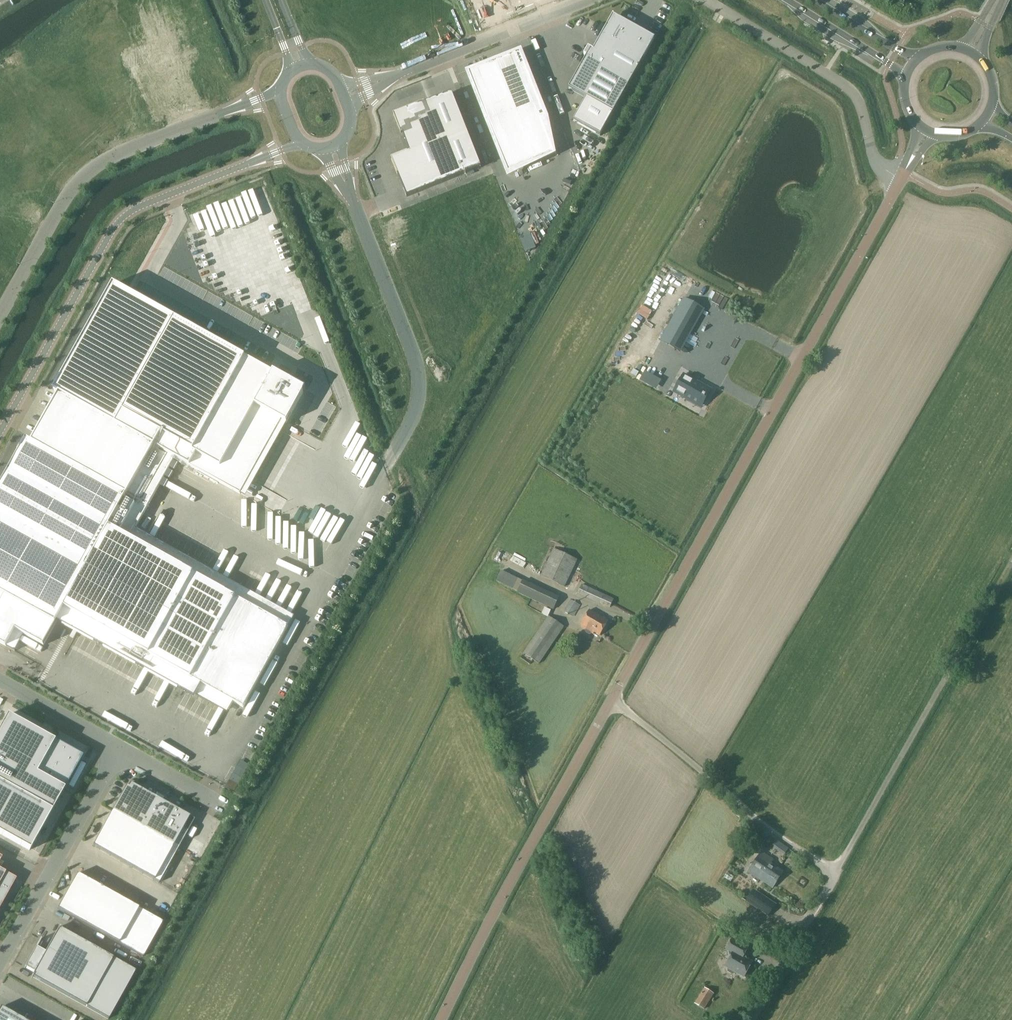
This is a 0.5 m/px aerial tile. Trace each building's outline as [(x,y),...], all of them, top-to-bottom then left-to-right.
[(642,34),(614,19),(609,27),(607,26),(593,50),(588,47),(583,56),(586,57),(569,88),(613,113),(654,38),(643,32),(642,34)] [(512,70),(478,83),(499,135),(535,121),(512,70)] [(452,93),(395,115),(410,153),(392,160),(406,196),(480,168),(452,93)] [(227,186),(207,224),(217,229),(237,191),(227,186)] [(203,211),(202,204),(191,206),(192,213),(203,211)] [(260,255),(264,247),(219,226),(216,233),(260,255)] [(0,488),(0,643),(6,646),(15,630),(24,634),(44,645),(57,621),(59,619),(75,628),(76,625),(165,674),(175,680),(173,683),(185,689),(186,686),(229,709),(233,702),(243,707),(291,621),(188,564),(133,533),(175,458),(238,492),(273,430),(281,434),(317,367),(281,349),(264,340),(262,345),(117,272),(53,390),(60,393),(51,408),(32,443),(26,440),(0,488)] [(684,299),(660,342),(680,353),(704,309),(684,299)] [(721,348),(720,340),(712,341),(712,349),(721,348)] [(686,362),(671,386),(689,398),(693,393),(709,404),(721,386),(686,362)] [(565,586),(577,560),(554,549),(542,576),(565,586)] [(554,608),(559,598),(502,571),(497,581),(554,608)] [(611,606),(614,599),(582,585),(579,591),(611,606)] [(569,601),(564,613),(572,616),(577,604),(569,601)] [(600,636),(608,621),(589,610),(581,625),(580,627),(593,634),(594,632),(600,636)] [(539,664),(564,627),(549,617),(523,654),(539,664)] [(0,728),(0,834),(30,850),(64,789),(36,773),(54,741),(7,715),(0,728)] [(126,786),(92,846),(159,883),(194,819),(130,784),(128,787),(126,786)] [(784,855),(788,849),(776,840),(772,846),(784,855)] [(772,888),(782,872),(770,864),(773,860),(762,852),(749,872),(772,888)] [(16,878),(0,870),(0,907),(16,878)] [(77,874),(57,909),(143,957),(162,921),(77,874)] [(755,892),(749,902),(768,915),(775,905),(755,892)] [(801,896),(798,904),(808,909),(811,900),(801,896)] [(40,938),(24,968),(25,968),(26,967),(34,972),(31,977),(32,977),(34,978),(108,1019),(136,970),(61,929),(60,928),(59,927),(56,932),(56,933),(52,940),(46,952),(42,950),(37,947),(41,939),(40,938)] [(744,977),(746,973),(748,973),(751,968),(750,966),(752,962),(746,959),(745,954),(748,948),(732,939),(726,950),(728,951),(730,958),(726,966),(744,977)] [(704,1009),(714,993),(705,987),(695,1003),(704,1009)] [(0,1009),(0,1019),(23,1019),(1,1007),(0,1009)]
